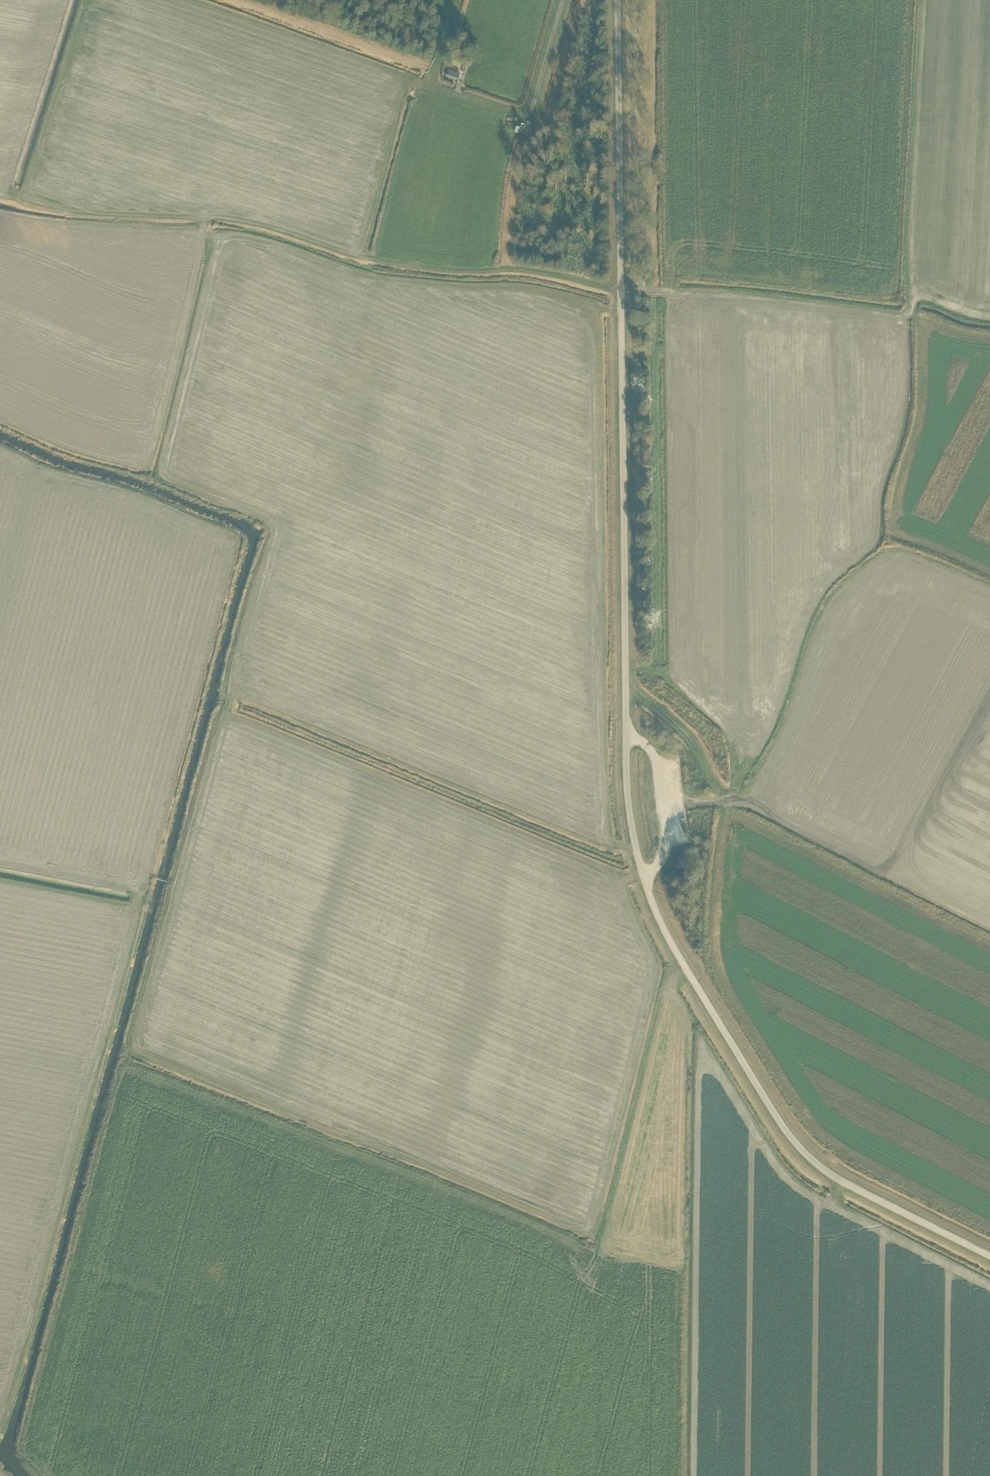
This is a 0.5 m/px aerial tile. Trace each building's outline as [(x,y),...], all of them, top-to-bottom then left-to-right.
[(459,81),(461,77),(458,76),(459,72),(451,69),(448,77),(459,81)]
